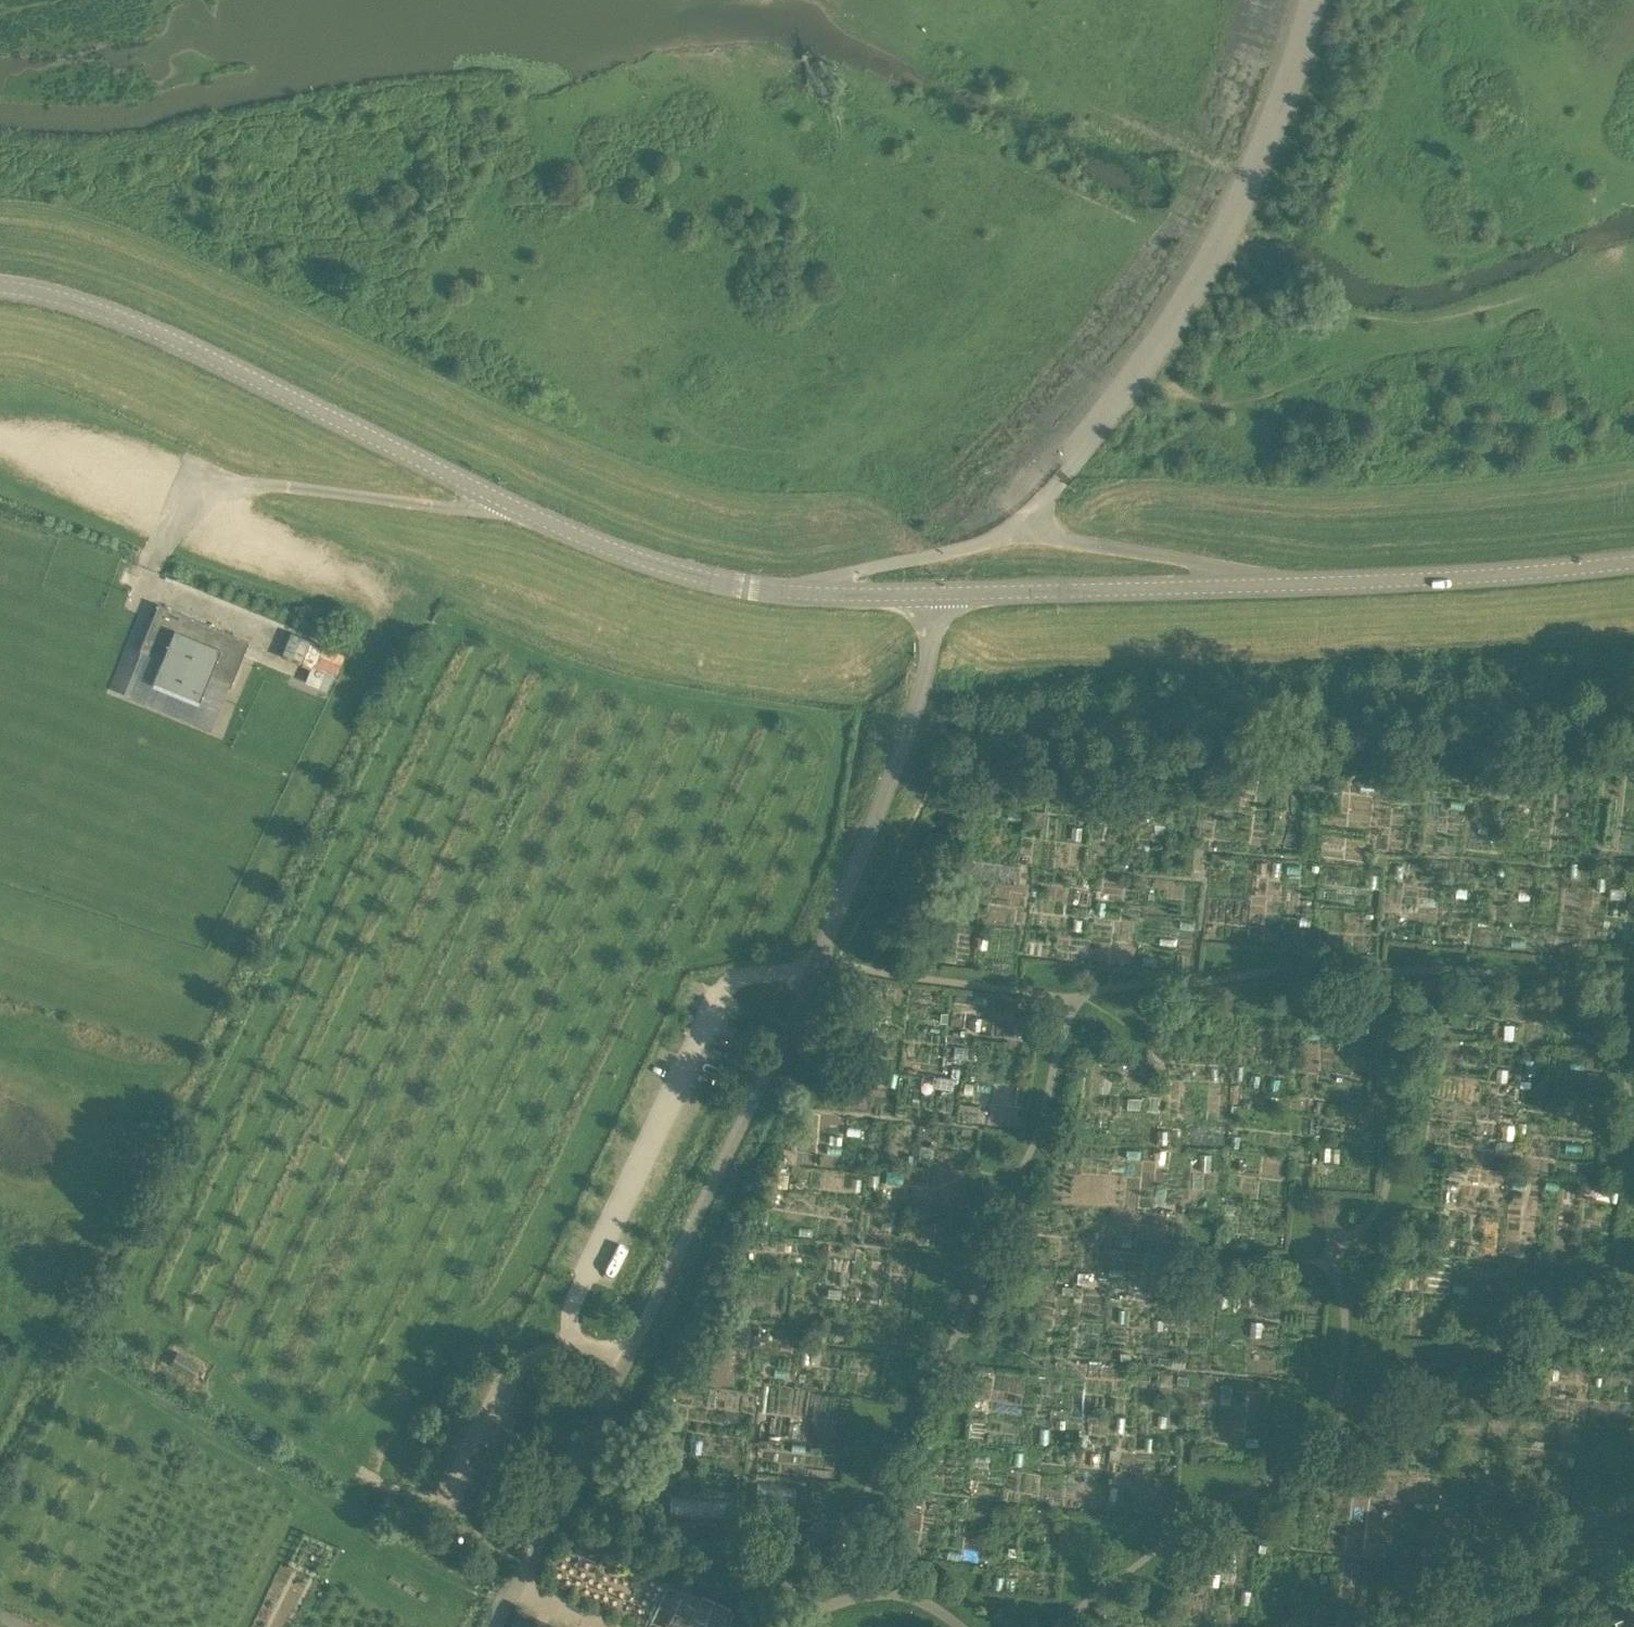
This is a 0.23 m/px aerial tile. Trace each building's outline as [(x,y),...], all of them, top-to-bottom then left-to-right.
[(248,640),(157,603),(137,653),(159,662),(151,683),(197,702),(206,681),(228,690),(248,640)] [(287,630),(279,650),(334,670),(337,662),(314,654),(318,641),(287,630)] [(637,1626),(713,1626),(722,1600),(655,1576),(637,1626)] [(509,1626),(557,1626),(517,1609),(509,1626)] [(1616,1617),(1620,1626),(1633,1626),(1633,1609),(1616,1617)]
